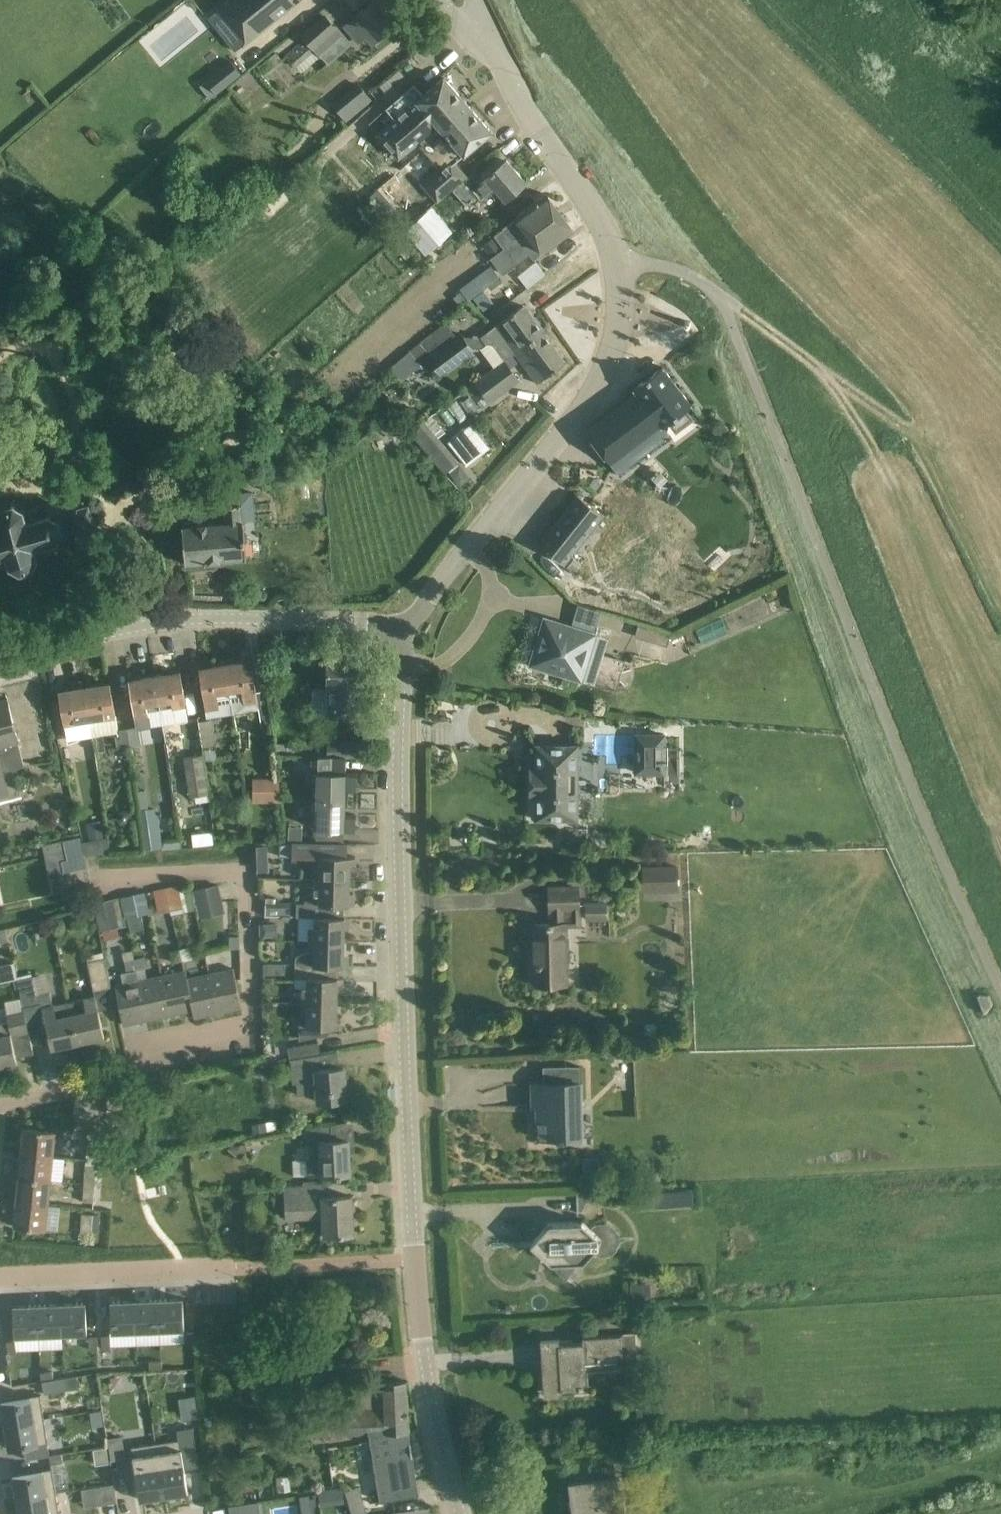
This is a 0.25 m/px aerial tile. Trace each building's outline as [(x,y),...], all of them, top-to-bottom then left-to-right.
[(219,11),(245,43),(299,0),(232,0),(219,11)] [(382,37),(397,24),(376,0),(375,0),(352,21),(355,24),(348,31),(359,43),(366,37),(373,45),(382,37)] [(314,26),(333,47),(340,41),(333,32),(336,29),(325,16),(314,26)] [(321,57),(333,47),(314,26),(303,36),(306,40),(300,45),(299,45),(287,55),(295,66),(315,50),(321,57)] [(257,68),(264,75),(282,61),(276,53),(257,68)] [(395,119),(378,134),(379,135),(400,159),(417,143),(440,169),(422,184),(438,203),(452,190),(467,177),(455,164),(492,132),(444,77),(424,95),(414,85),(387,109),(392,115),(395,119)] [(216,93),(206,81),(200,86),(210,99),(216,93)] [(342,95),(331,104),(345,120),(356,111),(342,95)] [(506,201),(511,196),(526,183),(506,159),(485,178),(477,169),(453,191),(465,205),(477,195),(481,199),(495,188),(506,201)] [(377,207),(387,199),(378,189),(369,197),(377,207)] [(547,194),(502,228),(503,230),(494,236),(495,237),(504,249),(492,257),(490,258),(503,275),(517,265),(530,255),(533,259),(543,252),(573,230),(547,194)] [(492,257),(504,249),(495,237),(484,246),(492,257)] [(493,304),(483,291),(474,298),(483,311),(493,304)] [(479,338),(462,336),(471,349),(481,349),(488,344),(493,345),(505,361),(543,333),(523,306),(479,338)] [(538,383),(540,381),(565,363),(543,333),(516,353),(518,356),(538,383)] [(471,349),(462,336),(430,360),(440,374),(473,350),(471,349)] [(505,361),(475,382),(489,402),(519,380),(505,361)] [(692,406),(663,367),(634,389),(636,393),(586,431),(618,474),(670,435),(663,427),(692,406)] [(456,401),(449,407),(461,422),(468,417),(456,401)] [(426,422),(411,434),(445,474),(448,471),(458,463),(460,462),(440,438),(439,437),(426,422)] [(472,424),(448,442),(449,443),(466,466),(482,454),(485,451),(475,438),(474,437),(479,434),(472,424)] [(246,559),(243,522),(255,521),(253,492),(240,493),(241,496),(223,498),(225,524),(182,527),(185,564),(246,559)] [(603,515),(593,507),(578,495),(538,544),(564,564),(576,549),(603,515)] [(89,505),(85,506),(84,501),(66,506),(68,511),(67,510),(67,511),(52,503),(52,502),(51,501),(48,502),(49,502),(35,506),(27,509),(25,505),(16,500),(12,499),(2,502),(0,504),(0,568),(9,566),(10,567),(19,572),(22,572),(33,570),(35,567),(40,558),(41,554),(62,548),(64,548),(73,530),(95,524),(89,505)] [(573,559),(567,567),(575,573),(582,565),(573,559)] [(531,664),(531,665),(550,671),(564,675),(583,681),(595,685),(617,692),(626,663),(603,657),(591,653),(596,634),(594,633),(571,627),(564,624),(545,619),(541,633),(544,634),(542,640),(540,640),(533,664),(531,664)] [(635,635),(666,642),(668,630),(638,623),(635,635)] [(329,715),(345,715),(365,715),(365,688),(367,689),(367,656),(327,656),(327,676),(327,689),(329,689),(329,715)] [(251,661),(226,665),(232,708),(233,713),(258,708),(261,725),(272,723),(267,695),(257,697),(251,661)] [(226,665),(200,669),(207,713),(207,717),(233,713),(232,708),(226,665)] [(181,672),(155,676),(163,724),(189,720),(181,672)] [(155,676),(130,680),(138,728),(163,724),(155,676)] [(116,715),(114,703),(111,684),(85,688),(90,720),(93,734),(93,736),(115,733),(117,749),(130,746),(131,750),(132,750),(128,728),(118,730),(116,715)] [(93,734),(90,720),(85,688),(59,692),(63,712),(64,724),(67,738),(93,734)] [(13,720),(8,700),(8,698),(0,700),(0,797),(10,794),(4,772),(25,766),(18,740),(18,739),(13,720)] [(215,744),(213,720),(198,721),(200,745),(215,744)] [(667,733),(634,733),(634,775),(666,775),(667,733)] [(326,756),(326,757),(346,757),(357,757),(358,743),(327,743),(326,756)] [(577,820),(577,772),(577,746),(536,746),(536,769),(530,769),(530,796),(536,796),(536,820),(577,820)] [(204,754),(184,757),(186,771),(190,797),(210,794),(204,754)] [(318,772),(317,800),(345,800),(345,787),(357,787),(358,773),(346,773),(346,757),(326,757),(326,756),(318,756),(318,772)] [(282,802),(279,777),(252,776),(252,801),(282,802)] [(345,815),(345,800),(317,800),(316,828),(356,829),(357,815),(345,815)] [(158,806),(141,807),(142,848),(159,847),(158,806)] [(80,837),(43,845),(45,854),(66,849),(68,859),(62,860),(64,871),(87,866),(80,837)] [(348,844),(321,843),(292,843),(291,855),(321,856),(320,868),(315,868),(315,880),(350,881),(350,868),(355,868),(356,857),(347,856),(348,844)] [(678,866),(642,866),(643,893),(679,892),(678,866)] [(298,903),(297,917),(299,917),(315,917),(329,918),(329,917),(345,918),(345,917),(344,917),(344,905),(354,905),(354,894),(350,893),(350,881),(315,880),(315,890),(305,897),(304,903),(298,903)] [(157,914),(183,909),(178,883),(152,889),(157,914)] [(218,884),(193,890),(197,907),(222,902),(218,884)] [(531,985),(551,984),(566,984),(565,925),(579,924),(578,888),(550,889),(550,911),(551,911),(552,924),(535,924),(536,963),(530,964),(531,985)] [(298,903),(288,903),(266,902),(265,917),(288,917),(297,917),(298,903)] [(606,902),(585,902),(586,920),(606,920),(606,902)] [(141,914),(128,917),(131,931),(144,928),(141,914)] [(299,917),(298,941),(309,941),(344,942),(345,918),(329,917),(329,918),(315,917),(299,917)] [(239,936),(229,936),(229,949),(238,949),(239,936)] [(296,957),(296,964),(314,965),(314,966),(327,966),(344,966),(344,942),(309,941),(309,952),(306,952),(296,957)] [(180,949),(182,961),(192,959),(190,947),(180,949)] [(174,963),(182,961),(180,949),(172,951),(174,963)] [(112,987),(105,958),(104,951),(86,956),(94,991),(112,987)] [(144,956),(134,959),(136,971),(145,969),(147,969),(144,956)] [(134,959),(124,960),(127,973),(136,971),(134,959)] [(0,966),(0,983),(18,979),(14,962),(0,966)] [(296,964),(286,964),(265,964),(264,977),(296,977),(296,964)] [(314,966),(314,965),(296,964),(296,977),(296,978),(308,978),(308,988),(303,988),(302,1002),(337,1003),(338,990),(343,990),(343,978),(327,978),(327,966),(314,966)] [(234,968),(210,973),(218,1013),(242,1007),(234,968)] [(186,970),(184,971),(193,1010),(194,1018),(218,1013),(210,973),(187,978),(186,970)] [(127,973),(119,974),(121,984),(138,981),(136,971),(127,973)] [(184,971),(161,976),(170,1015),(193,1010),(184,971)] [(51,991),(37,994),(34,976),(18,980),(24,1007),(42,1003),(46,1020),(45,1020),(47,1029),(52,1048),(78,1043),(72,1014),(69,1002),(54,1006),(51,991)] [(161,976),(138,981),(147,1020),(170,1015),(161,976)] [(138,981),(115,986),(124,1025),(147,1020),(138,981)] [(980,995),(975,997),(982,1016),(987,1014),(992,1006),(989,997),(980,995)] [(104,1037),(100,1018),(98,1009),(95,997),(69,1002),(72,1014),(78,1043),(104,1037)] [(676,997),(670,997),(667,1001),(667,1007),(671,1010),(676,1010),(680,1006),(680,1001),(676,997)] [(337,1015),(337,1003),(302,1002),(301,1038),(300,1038),(300,1039),(327,1034),(327,1027),(342,1027),(342,1015),(337,1015)] [(25,1012),(24,1010),(7,1013),(8,1022),(0,1023),(0,1066),(17,1062),(11,1036),(29,1032),(25,1012)] [(291,1059),(310,1056),(308,1044),(288,1047),(290,1060),(291,1060),(291,1059)] [(291,1059),(291,1060),(293,1083),(297,1083),(298,1095),(318,1093),(319,1102),(346,1100),(344,1067),(317,1069),(307,1061),(310,1057),(310,1056),(291,1059)] [(580,1082),(533,1083),(533,1107),(539,1107),(539,1121),(538,1121),(538,1139),(557,1138),(557,1140),(564,1139),(564,1138),(583,1138),(583,1136),(576,1136),(575,1100),(580,1100),(580,1082)] [(307,1159),(293,1160),(293,1176),(308,1176),(337,1174),(338,1176),(342,1176),(341,1174),(350,1174),(348,1139),(332,1140),(331,1125),(349,1123),(349,1122),(306,1130),(306,1147),(312,1147),(313,1159),(307,1159)] [(22,1152),(53,1155),(56,1131),(24,1127),(22,1152)] [(97,1154),(98,1135),(88,1134),(86,1153),(97,1154)] [(248,1148),(238,1138),(228,1149),(239,1158),(248,1148)] [(22,1152),(19,1176),(51,1180),(63,1181),(65,1159),(53,1157),(53,1155),(22,1152)] [(95,1184),(96,1166),(85,1165),(84,1183),(95,1184)] [(48,1204),(51,1180),(19,1176),(16,1201),(48,1204)] [(84,1183),(83,1202),(93,1203),(95,1184),(84,1183)] [(325,1236),(333,1235),(353,1234),(351,1196),(324,1197),(323,1185),(304,1186),(285,1187),(287,1219),(324,1217),(325,1236)] [(585,1202),(604,1201),(603,1190),(585,1191),(585,1202)] [(46,1229),(48,1204),(16,1201),(14,1226),(46,1229)] [(92,1215),(82,1214),(81,1233),(91,1234),(92,1215)] [(101,1216),(92,1215),(91,1234),(99,1235),(101,1216)] [(551,1263),(584,1261),(603,1240),(582,1221),(550,1223),(530,1244),(551,1263)] [(183,1298),(158,1300),(160,1331),(184,1330),(183,1298)] [(158,1300),(135,1301),(136,1332),(160,1331),(158,1300)] [(135,1301),(110,1302),(112,1333),(136,1332),(135,1301)] [(86,1303),(61,1304),(63,1335),(87,1334),(86,1303)] [(61,1304),(38,1305),(39,1336),(63,1335),(61,1304)] [(38,1305),(13,1306),(14,1337),(39,1336),(38,1305)] [(634,1314),(621,1315),(623,1329),(635,1327),(634,1314)] [(194,1333),(186,1333),(187,1345),(195,1345),(194,1333)] [(545,1390),(565,1389),(579,1388),(583,1388),(583,1374),(587,1373),(587,1367),(623,1364),(622,1348),(628,1348),(627,1334),(603,1336),(583,1336),(583,1342),(542,1345),(545,1390)] [(110,1337),(102,1338),(103,1350),(111,1349),(110,1337)] [(97,1338),(89,1338),(90,1350),(98,1350),(97,1338)] [(15,1339),(6,1341),(8,1351),(17,1350),(15,1339)] [(162,1362),(150,1362),(150,1370),(162,1369),(162,1362)] [(53,1371),(41,1373),(42,1381),(54,1379),(53,1371)] [(54,1379),(42,1381),(44,1393),(59,1391),(57,1378),(54,1379)] [(39,1382),(28,1383),(29,1391),(40,1390),(39,1382)] [(379,1432),(406,1432),(408,1431),(406,1382),(386,1383),(354,1384),(355,1398),(293,1401),(295,1437),(368,1433),(370,1441),(380,1440),(379,1432)] [(40,1394),(1,1400),(5,1425),(44,1419),(40,1394)] [(44,1419),(5,1425),(9,1449),(24,1447),(26,1459),(50,1456),(48,1443),(44,1419)] [(178,1439),(156,1443),(164,1496),(188,1492),(185,1468),(199,1466),(193,1428),(177,1430),(178,1439)] [(399,1498),(419,1495),(410,1442),(408,1443),(406,1432),(379,1432),(380,1440),(370,1441),(380,1501),(399,1498)] [(122,1437),(108,1439),(112,1461),(126,1459),(122,1437)] [(156,1443),(131,1446),(140,1499),(164,1496),(156,1443)] [(64,1446),(52,1448),(54,1455),(62,1454),(65,1454),(64,1446)] [(107,1449),(93,1451),(96,1466),(110,1464),(107,1449)] [(54,1455),(50,1456),(51,1464),(63,1462),(62,1454),(54,1455)] [(52,1468),(13,1474),(17,1499),(56,1492),(52,1468)] [(617,1476),(569,1482),(573,1513),(622,1513),(617,1476)] [(113,1484),(96,1487),(98,1505),(116,1502),(113,1484)] [(329,1489),(319,1490),(320,1506),(331,1505),(329,1489)] [(17,1499),(19,1513),(59,1513),(56,1492),(17,1499)] [(349,1504),(352,1513),(366,1513),(367,1513),(363,1500),(349,1504)] [(258,1501),(229,1505),(230,1513),(260,1513),(258,1501)]
